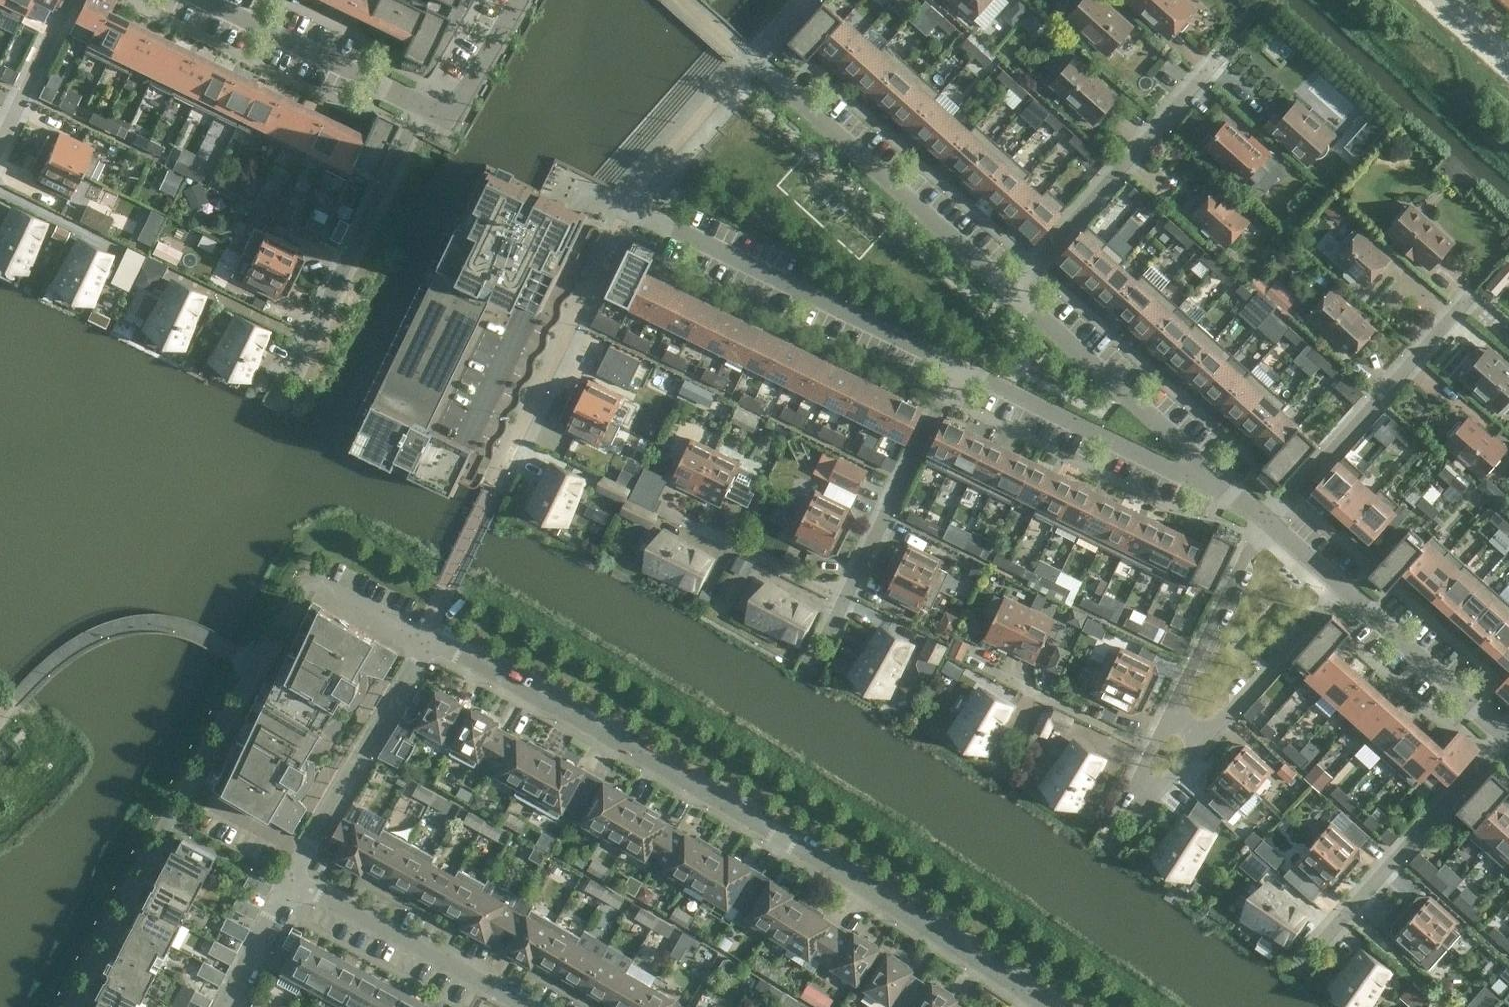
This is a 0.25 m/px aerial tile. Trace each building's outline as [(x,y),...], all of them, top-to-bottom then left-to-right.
[(0,8),(0,11),(19,21),(29,0),(4,0),(0,8)] [(19,21),(21,21),(25,12),(43,21),(53,0),(29,0),(19,21)] [(106,12),(112,0),(85,0),(69,34),(88,43),(84,52),(85,52),(105,11),(106,12)] [(352,0),(329,0),(348,9),(352,0)] [(348,9),(367,19),(376,0),(352,0),(348,9)] [(427,3),(420,0),(376,0),(367,19),(408,39),(409,39),(416,25),(425,6),(427,3)] [(957,2),(956,4),(961,8),(959,10),(968,18),(970,16),(973,19),(985,5),(988,5),(993,0),(955,0),(957,2)] [(1013,27),(1030,9),(1020,0),(1003,18),(1013,27)] [(1068,17),(1109,53),(1115,47),(1120,46),(1126,40),(1126,35),(1132,27),(1118,15),(1117,16),(1108,8),(1110,7),(1102,0),(1083,0),(1068,17)] [(1195,9),(1185,0),(1128,0),(1170,38),(1179,28),(1182,31),(1190,22),(1187,19),(1195,9)] [(820,46),(844,19),(824,1),(782,49),(802,66),(820,46)] [(944,16),(931,5),(926,11),(938,23),(944,16)] [(448,17),(425,6),(416,25),(409,39),(408,39),(396,63),(420,74),(448,17)] [(107,63),(127,22),(106,12),(105,11),(85,52),(107,63)] [(1032,11),(1021,23),(1037,38),(1048,25),(1032,11)] [(956,27),(944,16),(938,23),(950,34),(956,27)] [(838,62),(862,35),(844,19),(820,46),(802,66),(820,46),(838,62)] [(128,73),(148,32),(127,22),(107,63),(128,73)] [(150,84),(170,43),(148,32),(128,73),(129,74),(133,65),(153,75),(149,83),(150,84)] [(856,78),(887,44),(886,43),(879,51),(862,35),(838,62),(856,78)] [(980,48),(967,37),(962,44),(974,55),(980,48)] [(171,94),(191,53),(170,43),(150,84),(171,94)] [(874,94),(905,60),(887,44),(856,78),(874,94)] [(992,60),(980,48),(974,55),(986,66),(992,60)] [(193,105),(213,64),(191,53),(171,94),(193,105)] [(1074,58),(1051,84),(1078,108),(1078,109),(1079,110),(1083,105),(1098,119),(1117,98),(1074,58)] [(891,110),(922,76),(905,60),(874,94),(891,110)] [(215,115),(234,74),(213,64),(193,105),(215,115)] [(6,66),(0,78),(12,84),(18,72),(6,66)] [(1016,81),(1004,70),(998,76),(1010,87),(1016,81)] [(237,126),(256,85),(234,74),(215,115),(237,126)] [(910,127),(941,92),(922,76),(891,110),(910,127)] [(1028,92),(1016,81),(1010,87),(1022,99),(1028,92)] [(56,91),(44,85),(39,97),(50,103),(56,91)] [(258,137),(278,96),(256,85),(237,126),(242,118),(262,127),(257,136),(258,137)] [(928,143),(952,116),(935,100),(941,93),(941,92),(910,127),(928,143)] [(280,147),(300,106),(278,96),(258,137),(280,147)] [(63,98),(59,107),(72,113),(76,104),(63,98)] [(1310,112),(1297,101),(1281,119),(1275,114),(1265,125),(1308,164),(1315,156),(1318,156),(1322,155),(1325,152),(1327,149),(1328,146),(1327,142),(1334,134),(1322,123),(1325,120),(1313,109),(1310,112)] [(1051,113),(1039,102),(1033,108),(1046,119),(1051,113)] [(302,157),(322,117),(300,106),(280,147),(302,157)] [(1369,106),(1333,145),(1357,168),(1393,129),(1369,106)] [(102,128),(106,119),(93,112),(88,121),(102,128)] [(397,123),(375,113),(363,137),(364,138),(345,178),(346,179),(350,170),(369,180),(397,123)] [(1064,124),(1051,113),(1046,119),(1058,131),(1064,124)] [(946,159),(977,125),(976,124),(970,131),(952,116),(928,143),(946,159)] [(323,168),(343,127),(322,117),(302,157),(323,168)] [(120,125),(106,119),(102,128),(115,134),(120,125)] [(1249,140),(1227,121),(1214,136),(1210,133),(1201,143),(1205,146),(1205,147),(1244,181),(1249,175),(1258,183),(1269,170),(1260,162),(1270,151),(1253,136),(1249,140)] [(964,175),(995,141),(977,125),(946,159),(964,175)] [(364,138),(363,137),(343,127),(323,168),(345,178),(364,138)] [(47,134),(38,152),(90,177),(98,159),(89,155),(93,148),(59,132),(56,139),(47,134)] [(145,149),(149,140),(136,133),(132,142),(145,149)] [(1087,145),(1075,134),(1069,140),(1081,151),(1087,145)] [(163,146),(149,140),(145,149),(159,155),(163,146)] [(982,191),(1012,157),(995,141),(964,175),(982,191)] [(1100,156),(1087,145),(1081,151),(1094,163),(1100,156)] [(89,178),(90,177),(38,152),(29,170),(38,174),(35,181),(68,198),(80,174),(89,178)] [(999,207),(1030,173),(1012,157),(982,191),(999,207)] [(186,175),(190,166),(176,159),(172,169),(186,175)] [(428,429),(492,297),(489,295),(492,288),(530,306),(541,312),(592,207),(578,201),(488,161),(439,262),(366,411),(349,447),(396,470),(411,477),(452,497),(460,482),(459,481),(469,461),(459,456),(428,441),(422,438),(428,429)] [(203,173),(190,166),(186,175),(199,181),(203,173)] [(173,196),(182,177),(167,170),(158,189),(173,196)] [(1017,223),(1048,189),(1048,188),(1041,196),(1024,181),(1031,173),(1030,173),(999,207),(1017,223)] [(232,191),(236,182),(223,175),(218,184),(232,191)] [(199,182),(183,190),(192,209),(208,201),(199,182)] [(250,188),(236,182),(232,191),(245,197),(250,188)] [(1147,198),(1134,187),(1128,193),(1141,205),(1147,198)] [(1036,240),(1067,206),(1048,189),(1017,223),(1036,240)] [(1238,234),(1238,229),(1235,227),(1244,217),(1234,207),(1236,204),(1236,199),(1230,194),(1226,194),(1223,197),(1215,190),(1193,214),(1227,245),(1238,234)] [(275,212),(280,203),(266,196),(262,205),(275,212)] [(1159,209),(1147,198),(1141,205),(1153,216),(1159,209)] [(293,209),(280,203),(275,212),(289,218),(293,209)] [(87,205),(79,221),(105,234),(113,218),(87,205)] [(1429,268),(1453,241),(1439,229),(1438,226),(1434,221),(1431,222),(1412,205),(1388,231),(1403,244),(1401,247),(1402,248),(1404,245),(1413,253),(1411,255),(1412,256),(1414,254),(1429,268)] [(14,209),(7,222),(5,221),(0,231),(0,259),(21,270),(43,224),(14,209)] [(309,217),(305,226),(318,233),(323,224),(309,217)] [(1183,230),(1170,219),(1164,226),(1177,237),(1183,230)] [(145,250),(156,228),(146,223),(134,245),(145,250)] [(56,225),(51,236),(65,243),(70,232),(56,225)] [(1077,276),(1107,242),(1089,225),(1058,259),(1077,276)] [(344,231),(335,226),(330,238),(339,243),(344,231)] [(254,227),(242,251),(295,277),(304,260),(295,255),(299,248),(265,232),(265,233),(254,227)] [(1346,247),(1337,258),(1347,267),(1342,273),(1353,282),(1358,277),(1366,284),(1388,259),(1353,229),(1341,243),(1346,247)] [(1195,241),(1183,230),(1177,237),(1189,248),(1195,241)] [(646,274),(652,261),(657,249),(634,238),(606,295),(630,306),(639,287),(646,274)] [(158,240),(151,254),(176,265),(182,252),(158,240)] [(109,256),(79,241),(73,254),(71,253),(54,286),(89,303),(90,300),(88,299),(109,256)] [(1094,292),(1119,265),(1125,258),(1108,242),(1107,242),(1077,276),(1094,292)] [(146,257),(130,249),(114,281),(130,289),(146,257)] [(242,251),(230,276),(241,282),(274,298),(278,291),(287,295),(295,277),(242,251)] [(1218,262),(1206,251),(1200,258),(1212,269),(1218,262)] [(169,265),(147,255),(133,284),(152,293),(160,276),(162,278),(169,265)] [(1496,295),(1508,280),(1508,263),(1507,261),(1485,285),(1496,295)] [(1231,273),(1218,262),(1212,269),(1225,280),(1231,273)] [(1112,308),(1143,274),(1143,273),(1136,281),(1119,265),(1094,292),(1112,308)] [(650,316),(665,283),(646,274),(639,287),(630,306),(650,316)] [(1130,324),(1161,290),(1143,274),(1112,308),(1130,324)] [(1299,296),(1279,277),(1266,291),(1286,310),(1299,296)] [(202,296),(172,282),(149,329),(147,328),(145,330),(180,347),(196,314),(194,312),(202,296)] [(669,326),(685,293),(665,283),(650,316),(669,326)] [(1254,295),(1242,283),(1236,290),(1249,301),(1254,295)] [(1148,340),(1179,306),(1161,290),(1130,324),(1148,340)] [(1347,301),(1335,290),(1333,292),(1331,290),(1308,315),(1351,355),(1374,329),(1345,303),(1347,301)] [(689,335),(705,302),(685,293),(669,326),(689,335)] [(1267,306),(1254,295),(1249,301),(1261,312),(1267,306)] [(255,297),(251,304),(261,309),(264,302),(255,297)] [(709,345),(725,312),(705,302),(689,335),(709,345)] [(1166,356),(1197,322),(1179,306),(1148,340),(1166,356)] [(92,309),(87,320),(106,328),(111,318),(92,309)] [(600,328),(606,315),(598,311),(592,325),(600,328)] [(728,354),(744,322),(725,312),(709,345),(728,354)] [(608,332),(614,319),(606,315),(600,328),(608,332)] [(1290,327),(1278,316),(1272,322),(1284,334),(1290,327)] [(266,332),(236,317),(215,361),(212,360),(211,362),(246,379),(262,346),(260,344),(266,332)] [(622,323),(614,319),(608,332),(616,336),(622,323)] [(748,364),(764,331),(744,322),(728,354),(748,364)] [(1184,373),(1215,338),(1197,322),(1166,356),(1184,373)] [(1303,338),(1290,327),(1284,334),(1297,345),(1303,338)] [(635,346),(640,335),(629,330),(624,340),(635,346)] [(768,373),(784,341),(764,331),(748,364),(768,373)] [(652,341),(640,335),(635,346),(647,351),(652,341)] [(1202,389),(1233,354),(1215,338),(1184,373),(1202,389)] [(1048,348),(1039,340),(1030,350),(1039,358),(1048,348)] [(788,383),(803,350),(784,341),(768,373),(788,383)] [(1311,376),(1321,366),(1308,354),(1314,348),(1308,343),(1293,360),(1311,376)] [(610,345),(597,373),(627,387),(640,360),(610,345)] [(1326,359),(1314,348),(1308,354),(1321,366),(1326,359)] [(674,364),(679,354),(667,349),(662,359),(674,364)] [(807,392),(823,360),(803,350),(788,383),(807,392)] [(691,360),(679,354),(674,364),(686,370),(691,360)] [(1220,405),(1251,371),(1251,370),(1244,377),(1227,363),(1234,355),(1233,354),(1202,389),(1220,405)] [(1498,356),(1490,365),(1477,354),(1463,369),(1467,372),(1462,378),(1471,386),(1470,388),(1484,401),(1489,396),(1500,406),(1497,409),(1498,410),(1508,397),(1508,366),(1498,356)] [(1270,382),(1280,371),(1262,356),(1252,367),(1270,382)] [(1338,370),(1326,359),(1321,366),(1333,377),(1338,370)] [(827,402),(843,369),(823,360),(807,392),(827,402)] [(713,383),(718,373),(706,367),(701,378),(713,383)] [(847,412),(863,379),(843,369),(827,402),(847,412)] [(1238,421),(1269,387),(1251,371),(1220,405),(1238,421)] [(729,379),(718,373),(713,383),(725,389),(729,379)] [(1364,393),(1344,375),(1335,386),(1354,403),(1364,393)] [(867,421),(882,389),(863,379),(847,412),(867,421)] [(577,383),(568,400),(620,425),(611,420),(623,396),(589,380),(586,387),(577,383)] [(1256,437),(1287,403),(1279,396),(1269,387),(1238,421),(1256,437)] [(886,431),(902,398),(882,389),(867,421),(886,431)] [(750,407),(755,397),(743,392),(739,402),(750,407)] [(767,403),(755,397),(750,407),(762,413),(767,403)] [(906,440),(922,408),(902,398),(886,431),(906,440)] [(611,443),(620,425),(568,400),(560,418),(568,422),(565,430),(599,446),(602,439),(611,443)] [(1274,454),(1299,427),(1281,411),(1287,403),(1256,437),(1274,453),(1274,454)] [(740,405),(732,421),(754,432),(762,416),(740,405)] [(791,421),(796,412),(784,407),(780,416),(791,421)] [(807,418),(796,412),(791,421),(803,427),(807,418)] [(1403,428),(1392,418),(1385,425),(1397,436),(1403,428)] [(947,472),(968,430),(945,419),(925,461),(947,472)] [(1468,419),(1464,423),(1461,421),(1458,421),(1447,432),(1448,436),(1450,438),(1446,443),(1482,475),(1503,451),(1503,450),(1506,446),(1495,436),(1492,440),(1468,419)] [(830,440),(835,430),(823,425),(819,435),(830,440)] [(1274,454),(1274,453),(1256,473),(1276,491),(1318,444),(1299,427),(1274,454)] [(1414,438),(1403,428),(1397,436),(1408,445),(1414,438)] [(847,436),(835,430),(830,440),(842,446),(847,436)] [(969,482),(990,441),(968,430),(947,472),(969,482)] [(696,493),(716,450),(691,438),(671,481),(678,484),(696,493)] [(990,493),(1012,451),(990,441),(969,482),(990,493)] [(869,459),(874,449),(862,444),(858,454),(869,459)] [(886,455),(874,449),(869,459),(881,465),(886,455)] [(741,462),(716,450),(696,493),(720,505),(725,495),(748,506),(755,492),(750,490),(758,474),(740,466),(741,462)] [(1012,503),(1033,462),(1012,451),(990,493),(1012,503)] [(1364,473),(1345,455),(1314,490),(1316,491),(1335,507),(1358,480),(1364,473)] [(867,469),(840,457),(829,480),(856,492),(867,469)] [(1038,505),(1055,472),(1033,462),(1012,503),(1013,504),(1018,495),(1038,505)] [(564,520),(583,480),(553,465),(547,478),(545,477),(530,506),(565,523),(566,521),(564,520)] [(1457,476),(1445,466),(1439,473),(1450,483),(1457,476)] [(638,476),(629,472),(622,474),(620,480),(633,486),(638,476)] [(1056,524),(1077,483),(1055,472),(1038,505),(1034,514),(1056,524)] [(604,476),(598,489),(625,502),(631,490),(604,476)] [(1468,486),(1457,476),(1450,483),(1461,493),(1468,486)] [(1506,494),(1486,477),(1478,486),(1497,504),(1506,494)] [(1353,523),(1382,489),(1381,487),(1374,494),(1358,480),(1335,507),(1353,523)] [(1078,535),(1099,494),(1077,483),(1056,524),(1078,535)] [(1400,505),(1382,489),(1353,523),(1368,537),(1368,538),(1369,539),(1400,505)] [(804,493),(795,510),(847,535),(855,518),(847,513),(850,506),(816,490),(813,497),(804,493)] [(1099,545),(1120,504),(1099,494),(1078,535),(1099,545)] [(659,514),(629,499),(621,514),(651,529),(659,514)] [(1121,556),(1142,515),(1120,504),(1099,545),(1121,556)] [(838,553),(847,535),(795,510),(787,528),(796,533),(792,540),(826,556),(829,549),(838,553)] [(911,511),(907,519),(920,526),(924,517),(911,511)] [(1506,520),(1496,511),(1489,519),(1499,527),(1506,520)] [(1143,566),(1164,525),(1142,515),(1121,556),(1143,566)] [(941,526),(924,517),(920,526),(937,534),(941,526)] [(1506,520),(1499,527),(1508,536),(1508,535),(1508,523),(1506,520)] [(1219,522),(1207,546),(1187,588),(1188,588),(1192,579),(1215,590),(1242,533),(1219,522)] [(1164,577),(1185,536),(1164,525),(1143,566),(1164,577)] [(1413,558),(1427,542),(1410,527),(1368,574),(1387,590),(1388,589),(1387,589),(1396,579),(1403,571),(1402,570),(1413,558)] [(697,588),(711,559),(695,551),(696,548),(663,532),(646,566),(649,567),(650,565),(697,588)] [(954,532),(950,540),(963,547),(967,538),(954,532)] [(1420,583),(1450,550),(1434,535),(1427,542),(1413,558),(1402,570),(1403,571),(1404,570),(1420,583)] [(1207,546),(1185,536),(1164,577),(1187,588),(1207,546)] [(984,547),(967,538),(963,547),(980,555),(984,547)] [(888,563),(888,564),(940,590),(949,572),(940,567),(943,560),(909,544),(906,551),(897,547),(889,563),(888,563)] [(787,550),(784,558),(798,565),(802,557),(787,550)] [(1436,598),(1466,564),(1450,550),(1420,583),(1428,591),(1436,598)] [(997,553),(993,561),(1006,568),(1010,559),(997,553)] [(748,578),(755,563),(739,555),(731,570),(748,578)] [(1077,590),(1083,577),(1041,557),(1034,570),(1077,590)] [(1027,568),(1010,559),(1006,568),(1023,576),(1027,568)] [(975,561),(969,573),(981,579),(987,567),(975,561)] [(940,590),(888,564),(887,565),(888,566),(880,582),(888,587),(885,593),(919,610),(922,603),(931,607),(940,590)] [(1452,612),(1482,578),(1466,564),(1436,598),(1452,612)] [(1041,574),(1037,583),(1050,589),(1054,581),(1041,574)] [(1468,627),(1498,593),(1496,591),(1482,578),(1452,612),(1468,627)] [(1071,589),(1054,581),(1050,589),(1067,597),(1071,589)] [(799,641),(814,612),(798,604),(800,601),(767,584),(749,618),(751,619),(752,617),(799,641)] [(703,588),(699,596),(710,602),(714,594),(703,588)] [(1508,613),(1508,603),(1498,593),(1468,627),(1484,641),(1508,613)] [(1009,651),(1030,608),(1005,596),(1004,598),(995,594),(986,612),(995,617),(984,638),(991,641),(1008,650),(1009,651)] [(1084,595),(1080,603),(1093,610),(1097,602),(1084,595)] [(218,754),(203,780),(214,787),(215,786),(293,832),(308,806),(298,796),(306,790),(310,783),(314,772),(313,761),(306,759),(341,700),(350,708),(359,701),(363,695),(366,684),(366,674),(383,678),(399,653),(322,607),(322,606),(311,599),(272,663),(218,754)] [(1114,610),(1097,602),(1093,610),(1110,618),(1114,610)] [(1055,620),(1030,608),(1009,651),(1010,651),(1034,662),(1055,620)] [(1088,616),(1073,608),(1067,621),(1082,628),(1088,616)] [(960,618),(947,611),(936,633),(950,640),(960,618)] [(1508,646),(1508,613),(1484,641),(1500,656),(1508,646)] [(1331,650),(1332,650),(1342,640),(1349,631),(1350,632),(1351,631),(1332,614),(1290,661),(1306,675),(1300,683),(1301,684),(1331,650)] [(1127,616),(1123,624),(1137,631),(1141,623),(1127,616)] [(1103,624),(1090,617),(1084,629),(1097,635),(1103,624)] [(1158,631),(1141,623),(1137,631),(1153,639),(1158,631)] [(885,690),(911,644),(882,628),(873,644),(871,643),(853,675),(886,694),(888,692),(885,690)] [(1190,640),(1167,629),(1160,642),(1183,653),(1190,640)] [(939,661),(948,642),(930,633),(921,653),(939,661)] [(970,642),(957,637),(950,655),(963,660),(970,642)] [(1071,651),(1058,645),(1047,668),(1060,674),(1071,651)] [(1500,656),(1508,664),(1508,646),(1500,656)] [(1109,649),(1100,667),(1152,692),(1160,674),(1152,670),(1155,663),(1121,647),(1118,654),(1109,649)] [(1317,698),(1347,664),(1332,650),(1331,650),(1301,684),(1317,698)] [(966,669),(948,659),(942,671),(959,681),(966,669)] [(1339,705),(1364,678),(1347,664),(1317,698),(1318,699),(1324,692),(1339,705)] [(1143,710),(1152,692),(1100,667),(1091,685),(1100,689),(1097,696),(1131,713),(1134,706),(1143,710)] [(1499,687),(1498,687),(1508,697),(1508,676),(1499,687)] [(1349,727),(1380,693),(1364,678),(1339,705),(1355,719),(1348,726),(1349,727)] [(1070,683),(1056,687),(1059,697),(1073,692),(1070,683)] [(434,694),(421,687),(379,756),(398,766),(403,756),(409,759),(418,742),(412,739),(419,727),(453,745),(470,713),(460,707),(462,703),(450,697),(450,694),(441,689),(438,691),(436,690),(434,694)] [(1002,718),(1009,706),(981,689),(956,731),(954,730),(952,732),(985,752),(1005,720),(1002,718)] [(1365,741),(1396,707),(1380,693),(1349,727),(1365,741)] [(1258,698),(1244,713),(1252,720),(1266,705),(1258,698)] [(1118,714),(1105,707),(1101,716),(1114,722),(1118,714)] [(1381,756),(1412,722),(1396,707),(1365,741),(1381,756)] [(472,709),(470,713),(453,745),(449,753),(475,766),(478,759),(490,765),(507,733),(496,727),(498,722),(486,716),(486,714),(477,708),(474,710),(472,709)] [(1042,733),(1053,735),(1054,725),(1071,729),(1074,716),(1047,711),(1042,733)] [(1277,730),(1267,722),(1260,729),(1270,738),(1277,730)] [(1398,770),(1428,736),(1412,722),(1381,756),(1398,770)] [(1437,793),(1478,747),(1459,731),(1458,732),(1459,732),(1443,750),(1444,751),(1414,785),(1415,785),(1421,778),(1437,793)] [(527,744),(507,733),(490,765),(500,770),(498,774),(519,786),(515,794),(516,794),(542,747),(529,739),(527,744)] [(1444,751),(1443,750),(1428,736),(1398,770),(1414,785),(1444,751)] [(1094,774),(1103,759),(1075,741),(1047,786),(1045,785),(1044,787),(1076,807),(1096,776),(1094,774)] [(1289,742),(1282,749),(1292,758),(1299,750),(1289,742)] [(1219,757),(1218,758),(1254,790),(1273,770),(1245,744),(1240,750),(1232,744),(1220,758),(1219,757)] [(554,753),(542,747),(516,794),(536,805),(562,758),(562,757),(560,762),(552,757),(554,753)] [(1309,759),(1299,750),(1292,758),(1302,767),(1309,759)] [(565,759),(562,758),(536,805),(558,817),(565,806),(574,811),(592,779),(582,774),(584,770),(575,764),(575,762),(567,758),(565,759)] [(1254,790),(1218,758),(1218,759),(1218,760),(1206,773),(1213,780),(1208,786),(1217,794),(1209,803),(1228,819),(1236,811),(1254,790)] [(1285,762),(1276,772),(1288,783),(1297,773),(1285,762)] [(1469,835),(1497,803),(1500,800),(1500,801),(1508,791),(1508,773),(1498,763),(1456,810),(1475,827),(1468,834),(1469,835)] [(1311,769),(1308,772),(1304,777),(1314,786),(1321,778),(1311,769)] [(602,785),(592,779),(574,811),(584,817),(581,821),(603,834),(626,794),(624,792),(624,790),(617,785),(614,787),(604,781),(602,785)] [(430,803),(436,792),(421,785),(416,795),(430,803)] [(1337,786),(1331,793),(1341,801),(1346,795),(1337,786)] [(450,800),(436,792),(430,803),(445,810),(450,800)] [(627,794),(626,794),(603,834),(625,846),(648,806),(635,798),(632,803),(624,798),(627,794)] [(1356,803),(1346,795),(1341,801),(1350,810),(1356,803)] [(1193,805),(1217,826),(1224,818),(1200,797),(1193,805)] [(1508,827),(1508,809),(1500,801),(1500,800),(1497,803),(1469,835),(1487,851),(1508,827)] [(659,813),(648,806),(625,846),(646,858),(648,854),(657,859),(675,828),(657,817),(659,813)] [(1354,853),(1369,835),(1342,810),(1331,822),(1313,842),(1348,874),(1349,873),(1361,859),(1354,853)] [(481,830),(486,820),(472,812),(467,822),(481,830)] [(1372,812),(1363,821),(1373,830),(1382,820),(1372,812)] [(527,822),(513,814),(507,824),(522,832),(527,822)] [(1185,876),(1213,834),(1185,816),(1177,827),(1175,826),(1155,856),(1185,876)] [(355,824),(344,818),(327,847),(339,854),(337,858),(347,864),(347,867),(357,872),(359,870),(361,872),(365,865),(364,865),(384,828),(383,827),(379,835),(356,822),(355,824)] [(501,827),(486,820),(481,830),(495,838),(501,827)] [(1508,863),(1508,827),(1487,851),(1505,867),(1508,863)] [(364,865),(365,865),(376,871),(376,874),(388,881),(409,841),(384,828),(364,865)] [(695,839),(675,828),(657,859),(667,865),(665,869),(687,882),(710,843),(698,835),(695,839)] [(1253,830),(1244,840),(1254,849),(1263,839),(1253,830)] [(217,855),(183,837),(179,847),(175,845),(168,859),(205,878),(217,855)] [(1267,857),(1274,846),(1264,839),(1257,850),(1267,857)] [(409,841),(388,881),(401,887),(402,886),(415,892),(435,855),(409,841)] [(1348,874),(1313,842),(1294,863),(1284,875),(1311,900),(1327,882),(1335,889),(1347,875),(1348,875),(1348,874)] [(721,850),(710,843),(687,882),(706,894),(730,855),(729,854),(727,859),(719,854),(721,850)] [(1235,863),(1256,883),(1272,866),(1251,846),(1235,863)] [(1446,858),(1439,866),(1420,848),(1409,859),(1447,894),(1464,875),(1446,858)] [(435,855),(415,892),(427,899),(427,901),(439,908),(460,869),(460,868),(456,876),(431,863),(435,855)] [(732,856),(730,855),(706,894),(728,907),(730,903),(739,908),(761,873),(761,872),(758,877),(749,872),(751,868),(742,862),(742,859),(735,855),(732,856)] [(194,900),(205,878),(168,859),(157,880),(194,900)] [(611,868),(596,860),(590,870),(605,878),(611,868)] [(460,869),(439,908),(451,915),(453,913),(465,919),(466,919),(486,882),(460,869)] [(273,884),(251,873),(245,884),(267,896),(273,884)] [(762,873),(761,873),(739,908),(740,909),(734,919),(744,925),(748,919),(768,932),(792,893),(790,891),(790,889),(783,884),(780,886),(771,880),(769,884),(760,878),(762,873)] [(499,940),(523,897),(488,878),(486,882),(466,919),(465,919),(461,925),(464,927),(464,929),(473,934),(475,933),(486,939),(488,934),(499,940)] [(602,898),(608,887),(594,879),(588,889),(602,898)] [(190,909),(194,900),(157,880),(145,904),(182,923),(183,922),(180,920),(186,907),(190,909)] [(1295,907),(1296,905),(1266,884),(1244,916),(1246,917),(1247,915),(1287,943),(1306,915),(1295,907)] [(622,895),(608,887),(602,898),(616,906),(622,895)] [(1465,912),(1475,901),(1462,890),(1452,901),(1465,912)] [(793,893),(792,893),(768,932),(789,945),(814,906),(801,898),(798,902),(790,897),(793,893)] [(1404,908),(1403,909),(1447,948),(1460,933),(1453,926),(1458,921),(1430,896),(1425,901),(1417,895),(1405,909),(1404,908)] [(233,907),(255,919),(261,907),(239,896),(233,907)] [(534,958),(555,921),(532,908),(534,903),(523,897),(499,940),(509,946),(507,950),(517,956),(517,959),(527,964),(529,963),(531,964),(535,958),(534,958)] [(1487,912),(1475,901),(1465,912),(1477,923),(1487,912)] [(182,923),(145,904),(134,925),(171,944),(182,923)] [(824,913),(814,906),(789,945),(809,958),(812,954),(820,959),(840,928),(822,917),(824,913)] [(693,916),(679,907),(673,918),(687,926),(693,916)] [(652,926),(658,916),(644,908),(638,918),(652,926)] [(1447,948),(1403,909),(1403,910),(1403,911),(1391,925),(1398,931),(1393,937),(1429,969),(1447,948)] [(672,924),(658,916),(652,926),(666,935),(672,924)] [(222,928),(244,940),(250,928),(228,917),(222,928)] [(534,958),(535,958),(546,965),(546,967),(558,974),(580,936),(555,921),(534,958)] [(171,944),(134,925),(121,951),(158,970),(159,969),(152,966),(160,950),(167,954),(171,944)] [(1494,926),(1488,933),(1501,944),(1507,937),(1494,926)] [(852,936),(840,928),(820,959),(856,982),(876,952),(879,948),(877,947),(877,944),(868,938),(866,939),(855,932),(852,936)] [(301,936),(302,936),(293,952),(282,946),(272,965),(304,983),(321,951),(322,951),(324,948),(324,949),(325,947),(302,935),(301,936)] [(581,936),(580,936),(558,974),(570,981),(572,980),(584,986),(601,957),(577,943),(581,936)] [(1507,937),(1501,944),(1508,951),(1508,939),(1507,937)] [(210,952),(232,963),(238,952),(216,940),(210,952)] [(147,991),(158,970),(121,951),(110,972),(147,991)] [(341,961),(322,951),(321,951),(304,983),(324,993),(342,960),(342,959),(341,961)] [(1341,976),(1341,977),(1333,988),(1360,1006),(1362,1006),(1370,995),(1371,996),(1389,970),(1362,951),(1354,962),(1352,961),(1341,976)] [(876,952),(856,982),(894,1006),(903,1006),(920,980),(910,973),(912,970),(901,962),(901,960),(892,954),(890,955),(888,954),(885,958),(876,952)] [(775,965),(761,956),(755,967),(769,975),(775,965)] [(626,972),(601,957),(584,986),(596,993),(596,996),(608,1003),(626,972)] [(361,973),(351,967),(352,965),(342,960),(324,993),(320,1001),(331,1006),(343,1006),(361,973)] [(198,973),(221,985),(227,973),(205,961),(198,973)] [(1500,974),(1508,982),(1508,964),(1500,974)] [(147,991),(110,972),(98,996),(120,1006),(135,1006),(139,999),(142,1000),(147,991)] [(608,1003),(615,1006),(639,1006),(651,986),(626,972),(608,1003)] [(361,973),(343,1006),(369,1006),(383,982),(382,981),(381,983),(361,973)] [(1499,977),(1490,986),(1501,996),(1508,988),(1508,986),(1499,977)] [(801,991),(824,1006),(827,1006),(835,996),(809,979),(801,991)] [(920,980),(903,1006),(962,1006),(955,1003),(957,999),(946,991),(946,989),(937,983),(935,984),(933,983),(930,987),(920,980)] [(383,982),(369,1006),(395,1006),(402,995),(391,989),(392,987),(383,982)] [(1399,997),(1410,1006),(1418,1006),(1428,996),(1412,982),(1399,997)] [(786,993),(772,984),(766,994),(780,1003),(786,993)] [(651,986),(639,1006),(683,1006),(674,1001),(675,1000),(651,986)] [(1466,1006),(1492,1006),(1499,999),(1484,986),(1466,1006)] [(206,1006),(209,1006),(213,998),(196,990),(191,999),(206,1006)] [(786,993),(780,1003),(787,1006),(796,1006),(800,1001),(786,993)] [(422,1006),(402,995),(395,1006),(422,1006)] [(98,996),(100,998),(97,1005),(94,1004),(92,1006),(120,1006),(98,996)]
